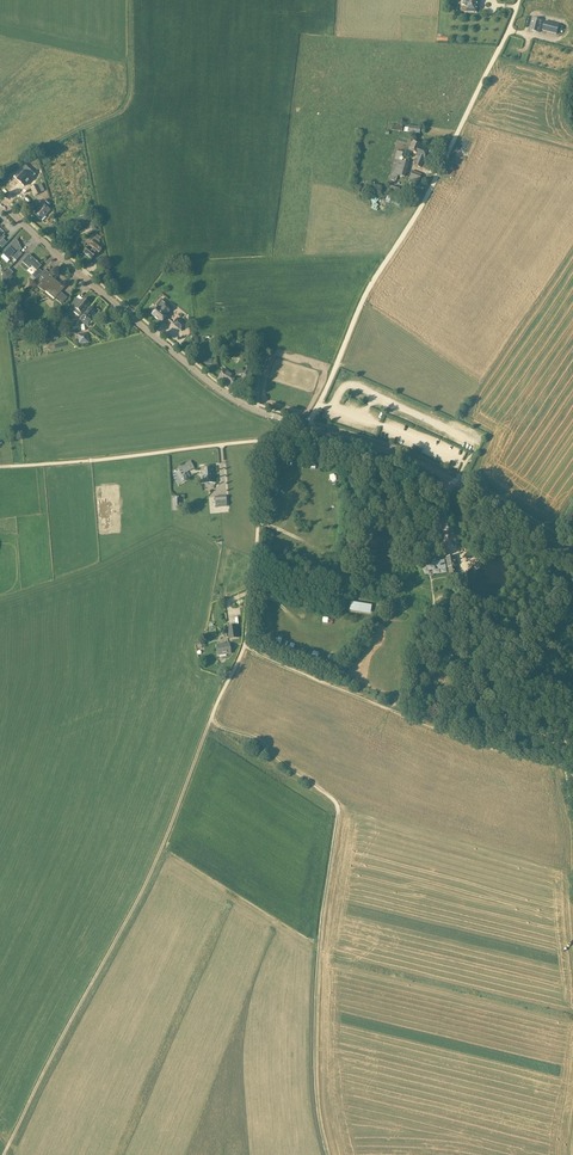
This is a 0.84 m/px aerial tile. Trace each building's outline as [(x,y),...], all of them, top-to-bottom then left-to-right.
[(465,6),(467,6),(466,12),(477,12),(477,7),(478,2),(478,0),(467,0),(467,1),(466,1),(465,6)] [(538,32),(541,21),(531,18),(528,30),(538,32)] [(560,25),(545,21),(542,31),(557,35),(560,25)] [(402,132),(403,126),(393,123),(391,129),(402,132)] [(421,127),(409,125),(408,128),(405,127),(404,132),(408,133),(419,135),(421,127)] [(409,151),(417,154),(416,156),(417,157),(414,165),(421,168),(429,148),(413,142),(409,151)] [(401,160),(403,152),(397,150),(390,179),(396,181),(398,175),(405,177),(409,163),(401,160)] [(25,166),(15,177),(18,180),(17,180),(20,184),(21,183),(24,187),(32,178),(31,178),(28,175),(31,172),(25,166)] [(409,180),(418,183),(422,174),(412,170),(409,180)] [(371,183),(369,190),(380,193),(381,185),(375,184),(371,183)] [(37,184),(30,188),(35,196),(41,193),(37,184)] [(384,195),(382,202),(391,204),(392,197),(384,195)] [(50,211),(47,208),(51,203),(47,199),(38,209),(34,213),(41,220),(50,211)] [(88,247),(83,253),(91,259),(95,256),(96,257),(101,252),(100,251),(104,248),(99,244),(100,242),(95,239),(94,237),(90,243),(91,244),(88,247)] [(21,249),(16,239),(5,251),(6,252),(3,255),(8,259),(11,257),(13,259),(13,258),(16,261),(22,254),(19,252),(21,249)] [(39,275),(42,272),(39,269),(41,266),(29,255),(22,262),(29,268),(31,266),(36,271),(32,276),(36,279),(39,275)] [(1,277),(6,281),(14,273),(9,269),(1,277)] [(45,269),(42,272),(39,275),(44,279),(38,287),(44,292),(45,291),(55,299),(64,288),(52,278),(55,275),(51,271),(49,273),(45,269)] [(17,271),(6,282),(9,286),(15,280),(17,283),(24,277),(17,271)] [(64,295),(58,302),(62,305),(68,298),(64,295)] [(75,308),(76,308),(73,311),(79,316),(90,304),(83,299),(81,302),(80,301),(75,308)] [(157,309),(152,315),(161,323),(164,319),(166,317),(168,319),(170,316),(168,314),(173,309),(165,302),(165,303),(164,301),(161,299),(155,307),(157,309)] [(92,308),(91,309),(90,308),(80,320),(89,327),(94,320),(91,318),(95,313),(94,311),(95,310),(92,308)] [(177,318),(172,324),(181,331),(186,325),(177,318)] [(77,334),(79,345),(89,343),(88,332),(77,334)] [(243,378),(244,379),(243,380),(244,380),(240,387),(246,391),(251,383),(249,382),(249,380),(251,381),(254,373),(245,370),(245,371),(243,371),(243,368),(237,369),(234,375),(224,369),(218,379),(230,387),(236,376),(237,375),(243,374),(244,374),(243,378)] [(180,471),(182,470),(183,474),(194,468),(190,461),(178,467),(180,471)] [(214,483),(213,466),(201,467),(202,484),(214,483)] [(96,487),(94,489),(97,532),(98,532),(100,533),(101,534),(119,533),(120,532),(121,530),(121,529),(118,487),(115,485),(96,487)] [(216,508),(227,507),(227,496),(215,496),(216,508)] [(431,552),(427,553),(429,561),(433,560),(435,560),(435,562),(433,562),(433,563),(434,563),(435,564),(435,565),(437,565),(438,566),(439,567),(439,568),(440,568),(441,569),(442,569),(443,568),(444,568),(445,568),(446,568),(447,568),(446,567),(449,567),(450,575),(458,573),(457,566),(455,556),(447,557),(447,558),(445,559),(445,560),(437,562),(436,559),(439,559),(437,551),(431,552)] [(372,605),(351,602),(349,610),(370,613),(372,605)] [(238,638),(236,630),(236,625),(227,626),(229,639),(238,638)] [(229,643),(216,645),(218,656),(231,654),(229,643)]
